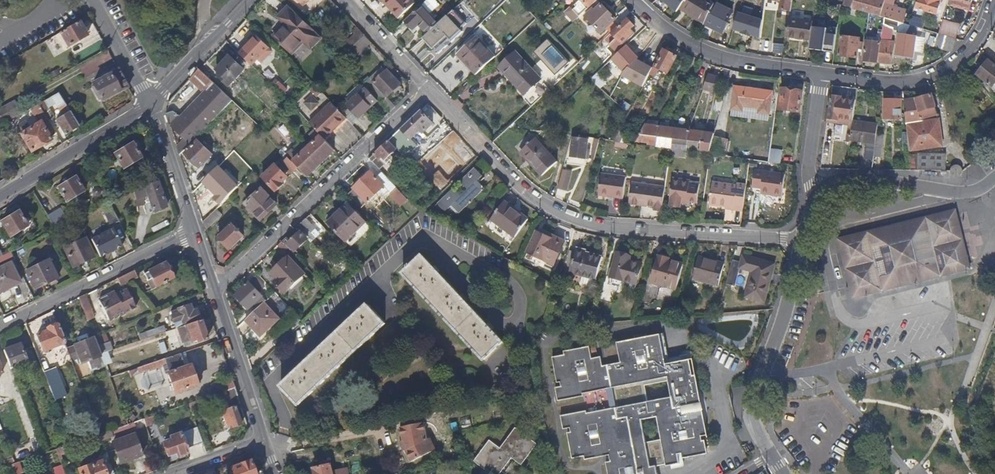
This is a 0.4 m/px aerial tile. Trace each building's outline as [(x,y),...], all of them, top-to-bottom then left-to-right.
[(414,0),(386,0),(392,7),(390,9),(400,19),(417,4),(414,0)] [(598,0),(576,0),(575,0),(578,3),(572,8),(573,10),(574,10),(571,13),(577,20),(598,0)] [(686,0),(663,0),(677,12),(679,8),(686,0)] [(715,4),(707,0),(686,0),(679,8),(687,13),(688,12),(705,22),(715,4)] [(791,14),(793,3),(782,0),(780,11),(791,14)] [(885,1),(881,0),(855,0),(852,8),(870,13),(880,16),(885,1)] [(900,7),(894,5),(896,0),(885,0),(885,1),(880,16),(884,18),(896,21),(900,7)] [(942,0),(920,0),(917,11),(937,17),(942,0)] [(971,0),(949,0),(948,4),(968,10),(971,0)] [(617,26),(633,12),(628,7),(616,18),(602,4),(596,11),(593,8),(585,16),(601,33),(607,28),(613,22),(617,26)] [(322,37),(288,5),(277,16),(284,24),(274,35),(293,54),(305,42),(311,48),(322,37)] [(438,24),(420,6),(405,20),(413,29),(418,24),(427,34),(438,24)] [(722,34),(732,14),(716,6),(706,26),(722,34)] [(749,36),(755,18),(739,13),(733,29),(742,32),(741,33),(749,36)] [(463,31),(448,14),(438,24),(427,34),(426,34),(433,41),(430,43),(439,53),(447,45),(441,39),(446,35),(452,42),(463,31)] [(761,38),(763,21),(755,18),(749,36),(751,37),(751,35),(761,38)] [(810,41),(813,25),(813,22),(791,19),(788,18),(785,37),(810,41)] [(899,28),(900,22),(896,21),(884,18),(883,25),(885,25),(899,28)] [(635,33),(631,29),(634,26),(628,19),(618,27),(612,34),(611,32),(606,37),(609,40),(614,36),(622,45),(635,33)] [(86,35),(78,20),(59,31),(68,46),(86,35)] [(956,39),(960,25),(943,20),(939,33),(956,39)] [(611,32),(617,26),(613,22),(607,28),(611,32)] [(834,53),(838,29),(813,25),(810,41),(809,49),(834,53)] [(349,51),(365,35),(357,27),(353,32),(355,34),(345,44),(344,46),(349,51)] [(919,58),(920,34),(900,33),(899,57),(919,58)] [(951,52),(957,39),(956,39),(939,33),(934,47),(951,52)] [(433,41),(426,34),(423,38),(429,44),(430,43),(433,41)] [(271,53),(273,51),(257,35),(239,54),(255,69),(261,63),(271,53)] [(858,49),(859,42),(860,39),(841,36),(838,56),(857,59),(858,49)] [(495,57),(476,37),(458,55),(470,69),(472,67),(477,73),(495,57)] [(892,65),(895,42),(881,40),(881,44),(878,63),(892,65)] [(878,63),(881,44),(871,42),(870,50),(865,49),(863,60),(878,63)] [(412,49),(419,61),(428,55),(421,43),(412,49)] [(774,44),(774,53),(785,53),(785,44),(774,44)] [(60,52),(57,47),(50,51),(51,54),(46,57),(48,60),(60,52)] [(668,73),(677,57),(664,50),(662,53),(656,65),(655,64),(650,73),(655,77),(659,69),(668,73)] [(541,81),(516,52),(498,68),(506,76),(507,75),(525,95),(541,81)] [(265,67),(274,56),(271,53),(261,63),(265,67)] [(246,71),(230,56),(217,71),(221,74),(219,77),(229,87),(246,71)] [(994,85),(994,66),(988,60),(977,75),(993,88),(994,85)] [(128,88),(117,69),(110,72),(110,74),(92,84),(102,101),(120,91),(121,92),(128,88)] [(191,144),(232,103),(234,102),(200,70),(174,97),(178,101),(179,102),(182,102),(197,86),(204,93),(180,118),(174,112),(168,118),(169,121),(170,123),(185,139),(191,144)] [(388,97),(401,84),(388,70),(375,83),(388,97)] [(713,92),(718,77),(711,75),(706,89),(713,92)] [(278,78),(273,83),(283,95),(288,90),(278,78)] [(388,97),(375,83),(371,79),(365,84),(366,86),(379,100),(382,103),(388,97)] [(360,118),(379,100),(366,86),(347,105),(360,118)] [(769,118),(773,92),(735,87),(732,113),(769,118)] [(800,113),(803,91),(779,89),(777,109),(777,110),(800,113)] [(78,127),(58,93),(51,97),(56,104),(62,114),(60,115),(61,118),(56,121),(65,135),(78,127)] [(853,122),(856,99),(842,97),(842,95),(831,94),(828,121),(839,122),(839,120),(853,122)] [(938,119),(932,95),(914,100),(902,101),(906,125),(908,125),(911,150),(943,146),(941,119),(938,119)] [(56,104),(51,97),(44,101),(48,108),(56,104)] [(396,105),(388,97),(382,103),(390,112),(396,105)] [(899,120),(899,100),(883,100),(882,119),(899,120)] [(14,101),(0,109),(0,117),(4,124),(21,114),(14,101)] [(56,121),(49,108),(48,108),(44,101),(38,105),(50,124),(56,121)] [(324,138),(346,118),(332,103),(310,124),(315,130),(321,136),(324,138)] [(50,124),(38,105),(30,109),(39,123),(40,122),(50,138),(56,134),(50,124)] [(432,125),(434,123),(432,122),(427,116),(421,110),(401,128),(412,139),(421,131),(423,134),(432,125)] [(50,138),(40,122),(39,123),(29,129),(28,128),(25,123),(18,127),(21,133),(20,134),(31,152),(51,140),(50,138)] [(860,138),(861,123),(853,122),(852,126),(851,137),(857,137),(860,138)] [(876,144),(877,133),(878,124),(861,123),(860,138),(857,137),(857,145),(865,145),(866,153),(875,152),(876,144)] [(279,130),(288,137),(293,130),(284,124),(279,130)] [(659,137),(660,126),(645,124),(634,144),(657,147),(658,145),(659,137)] [(427,138),(436,130),(432,125),(423,134),(427,138)] [(673,139),(674,128),(660,126),(659,137),(673,139)] [(400,150),(412,139),(401,128),(390,139),(399,148),(400,150)] [(622,142),(627,132),(619,128),(612,141),(622,142)] [(688,151),(689,141),(690,130),(689,130),(674,128),(673,139),(671,149),(688,151)] [(316,141),(321,136),(315,130),(310,135),(316,141)] [(699,142),(700,132),(690,130),(689,141),(699,142)] [(709,154),(714,137),(714,133),(700,132),(699,142),(701,143),(699,153),(709,154)] [(883,145),(885,134),(877,133),(876,144),(883,145)] [(591,162),(595,139),(583,136),(573,135),(572,140),(568,158),(591,162)] [(307,176),(332,153),(335,151),(324,138),(321,136),(316,141),(294,162),(299,168),(307,176)] [(558,162),(535,137),(521,150),(533,164),(532,166),(541,176),(558,162)] [(725,156),(729,141),(714,137),(709,154),(725,156)] [(180,155),(191,144),(185,139),(177,146),(180,155)] [(387,159),(399,148),(390,139),(375,153),(382,160),(385,157),(387,159)] [(214,154),(199,140),(186,153),(201,168),(214,154)] [(141,159),(132,143),(114,154),(123,169),(141,159)] [(882,157),(883,145),(876,144),(875,152),(874,156),(882,157)] [(781,164),(783,152),(771,150),(769,162),(781,164)] [(385,163),(382,160),(375,153),(370,158),(380,168),(385,163)] [(282,163),(289,157),(286,154),(280,160),(282,163)] [(947,171),(947,155),(920,154),(919,170),(947,171)] [(299,168),(294,162),(289,157),(282,163),(282,164),(292,173),(299,168)] [(279,179),(285,174),(276,164),(262,177),(275,190),(283,183),(279,179)] [(964,172),(964,170),(963,169),(963,167),(962,166),(960,165),(959,165),(958,164),(956,165),(955,165),(954,166),(952,167),(952,169),(952,170),(952,172),(952,173),(953,174),(954,175),(955,176),(957,176),(959,176),(960,176),(961,175),(963,174),(964,172)] [(163,174),(160,166),(148,172),(152,179),(163,174)] [(217,176),(223,170),(219,166),(212,172),(214,174),(217,176)] [(460,212),(485,188),(478,180),(483,175),(475,167),(460,182),(467,188),(467,189),(461,196),(454,188),(438,203),(446,211),(451,205),(454,207),(460,212)] [(782,196),(785,174),(754,170),(752,187),(762,188),(767,189),(766,194),(782,196)] [(362,207),(385,185),(372,171),(349,193),(362,207)] [(566,192),(571,173),(562,171),(558,189),(566,192)] [(346,190),(359,178),(354,173),(341,185),(346,190)] [(624,197),(626,176),(601,173),(599,194),(624,197)] [(228,188),(217,176),(214,174),(201,187),(215,201),(228,188)] [(84,192),(75,176),(57,187),(66,203),(84,192)] [(699,203),(702,184),(692,183),(692,180),(674,178),(670,207),(682,209),(683,204),(683,201),(690,202),(699,203)] [(160,189),(158,183),(150,186),(148,181),(144,183),(147,193),(160,189)] [(663,210),(666,187),(632,182),(629,203),(655,206),(655,208),(663,210)] [(743,212),(746,188),(737,187),(737,185),(712,182),(710,205),(726,207),(734,208),(734,211),(743,212)] [(409,198),(398,186),(390,194),(401,205),(409,198)] [(277,204),(262,188),(246,203),(261,218),(277,204)] [(166,208),(160,189),(147,193),(152,208),(153,212),(166,208)] [(120,221),(109,201),(102,205),(112,226),(120,221)] [(367,221),(349,201),(328,221),(346,240),(367,221)] [(529,219),(505,202),(491,220),(516,237),(529,219)] [(71,221),(63,206),(47,215),(55,228),(71,221)] [(213,223),(222,214),(217,208),(203,222),(206,230),(213,223)] [(28,226),(19,212),(1,223),(9,237),(28,226)] [(969,272),(954,212),(836,242),(851,301),(969,272)] [(308,236),(321,224),(312,214),(283,241),(287,246),(289,244),(288,243),(301,230),(308,236)] [(229,249),(244,235),(234,224),(219,238),(229,249)] [(121,247),(112,229),(92,240),(100,257),(121,247)] [(295,251),(308,240),(307,239),(309,237),(308,236),(301,230),(288,243),(289,244),(295,251)] [(555,261),(565,238),(553,233),(552,237),(536,230),(528,251),(555,261)] [(94,258),(85,238),(70,246),(64,249),(73,268),(94,258)] [(70,246),(68,241),(61,245),(64,249),(70,246)] [(26,254),(22,245),(10,252),(14,260),(26,254)] [(598,279),(604,256),(588,252),(589,250),(576,247),(567,280),(570,281),(573,273),(576,273),(598,279)] [(637,283),(643,263),(631,259),(632,256),(618,252),(612,276),(637,283)] [(679,288),(685,263),(671,259),(672,256),(660,253),(653,281),(679,288)] [(771,283),(777,263),(746,254),(745,260),(736,258),(729,282),(738,285),(742,270),(744,266),(756,270),(749,298),(767,303),(772,283),(771,283)] [(468,304),(423,255),(403,273),(433,305),(484,360),(504,342),(468,304)] [(309,279),(288,256),(274,270),(280,276),(283,279),(280,283),(292,295),(309,279)] [(720,284),(726,261),(715,258),(714,260),(700,256),(694,277),(720,284)] [(57,279),(48,260),(26,272),(35,290),(57,279)] [(10,264),(0,269),(0,299),(1,299),(22,289),(10,264)] [(173,280),(168,270),(165,272),(163,265),(144,274),(151,291),(173,280)] [(128,282),(137,277),(134,270),(117,278),(120,285),(128,282)] [(264,286),(255,277),(249,283),(258,291),(264,286)] [(264,297),(258,291),(249,283),(236,295),(250,309),(264,297)] [(135,307),(127,288),(116,293),(115,290),(99,298),(109,319),(135,307)] [(94,318),(85,295),(78,298),(87,321),(94,318)] [(279,319),(263,303),(245,320),(259,334),(268,326),(270,328),(279,319)] [(201,321),(197,310),(192,312),(189,305),(177,309),(177,310),(179,313),(172,316),(175,326),(171,327),(172,331),(177,329),(201,321)] [(299,405),(385,323),(368,305),(281,386),(286,391),(299,405)] [(207,339),(201,321),(177,329),(182,343),(196,338),(197,342),(207,339)] [(64,343),(57,323),(46,327),(46,330),(35,334),(42,351),(64,343)] [(261,337),(270,328),(268,326),(259,334),(261,337)] [(140,341),(166,332),(164,327),(138,336),(140,341)] [(695,386),(693,374),(690,374),(687,357),(665,361),(659,331),(615,340),(619,360),(601,363),(599,354),(590,356),(588,344),(561,349),(561,352),(550,355),(554,381),(558,381),(559,385),(553,386),(555,400),(581,395),(580,392),(604,388),(607,404),(608,407),(584,412),(584,409),(558,415),(561,428),(567,427),(568,431),(565,432),(568,450),(570,458),(582,456),(583,460),(607,454),(608,460),(604,461),(606,473),(657,473),(656,466),(670,464),(670,465),(679,463),(679,458),(706,453),(702,436),(705,435),(703,426),(700,409),(696,409),(695,406),(695,402),(698,402),(695,386)] [(111,352),(104,334),(94,338),(100,355),(111,352)] [(100,355),(94,338),(73,346),(78,358),(80,363),(86,361),(90,369),(95,367),(99,365),(97,357),(101,356),(100,355)] [(184,347),(197,342),(196,338),(182,343),(184,347)] [(162,354),(168,352),(165,342),(159,343),(162,354)] [(27,364),(22,350),(19,344),(2,350),(10,370),(27,364)] [(78,358),(73,346),(66,348),(71,361),(78,358)] [(35,361),(29,348),(22,350),(27,364),(35,361)] [(44,361),(47,369),(56,366),(52,352),(45,354),(47,360),(44,361)] [(197,386),(189,365),(185,367),(180,354),(165,359),(169,370),(169,371),(168,372),(168,373),(175,393),(197,386)] [(724,354),(720,363),(730,368),(734,358),(724,354)] [(105,367),(101,356),(97,357),(99,365),(95,367),(97,370),(105,367)] [(156,376),(154,369),(160,367),(164,375),(168,373),(168,372),(169,371),(169,370),(165,359),(136,369),(141,382),(156,376)] [(56,384),(50,370),(43,372),(49,387),(56,384)] [(234,388),(231,378),(211,385),(214,395),(225,392),(234,388)] [(237,397),(234,388),(225,392),(228,401),(237,397)] [(199,407),(197,401),(189,404),(191,410),(199,407)] [(241,425),(235,407),(221,411),(227,428),(232,426),(233,428),(241,425)] [(157,423),(154,416),(143,420),(146,427),(157,423)] [(127,425),(124,418),(110,423),(112,430),(127,425)] [(407,452),(410,462),(438,453),(433,439),(430,423),(403,427),(407,452)] [(538,439),(518,426),(503,446),(491,438),(480,455),(477,459),(490,469),(490,470),(495,473),(496,473),(497,473),(498,473),(501,473),(514,456),(515,456),(526,463),(527,461),(541,441),(538,439)] [(203,443),(197,428),(180,434),(170,437),(171,439),(162,442),(168,456),(169,456),(176,453),(176,454),(177,457),(187,453),(186,450),(203,443)] [(112,437),(109,431),(98,435),(101,441),(112,437)] [(140,456),(133,435),(111,442),(119,463),(140,456)] [(68,452),(65,446),(54,450),(59,462),(61,461),(59,456),(68,452)] [(30,459),(26,449),(10,455),(14,464),(30,459)] [(14,464),(10,455),(8,450),(1,452),(6,467),(12,465),(14,464)] [(105,453),(98,456),(100,459),(105,473),(113,473),(105,453)] [(100,459),(91,462),(89,464),(90,466),(77,470),(79,473),(105,473),(100,459)] [(144,461),(145,472),(153,471),(152,460),(144,461)] [(250,460),(231,467),(233,473),(255,473),(250,460)] [(332,469),(331,464),(314,468),(316,473),(333,473),(332,469)] [(345,465),(332,469),(333,473),(348,473),(345,465)] [(60,466),(52,469),(54,473),(64,473),(60,466)]
